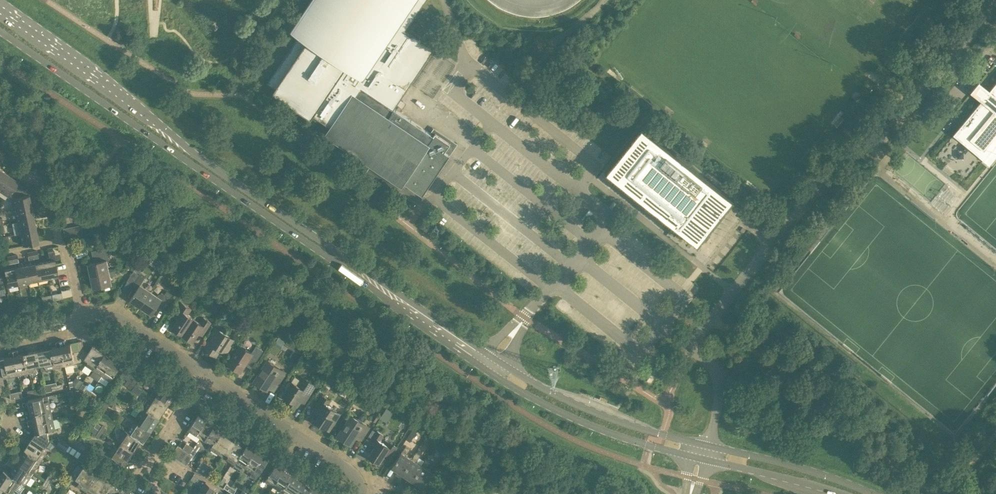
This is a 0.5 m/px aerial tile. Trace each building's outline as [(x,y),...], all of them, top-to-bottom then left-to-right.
[(394,108),(396,104),(400,106),(402,102),(404,99),(401,97),(410,83),(435,47),(406,28),(425,0),(313,0),(294,28),(301,33),(267,82),(276,88),(273,92),(312,117),(314,113),(316,115),(319,117),(332,125),(353,95),(355,96),(362,86),(394,108)] [(953,135),(951,137),(981,162),(995,143),(995,82),(989,91),(985,87),(983,86),(981,84),(978,82),(974,86),(971,91),(974,94),(976,95),(977,96),(982,100),(953,135)] [(435,132),(434,135),(394,108),(362,86),(355,96),(353,95),(332,125),(327,133),(371,163),(365,172),(395,193),(397,190),(403,182),(422,194),(450,154),(445,151),(450,142),(435,132)] [(733,200),(640,127),(603,173),(696,247),(733,200)] [(10,198),(11,202),(22,185),(17,182),(18,180),(8,174),(0,186),(0,191),(10,198)] [(22,185),(11,202),(13,209),(31,206),(28,194),(27,194),(26,190),(29,187),(23,183),(22,185)] [(17,221),(33,217),(31,206),(13,209),(15,209),(17,221)] [(20,232),(36,229),(33,217),(17,221),(20,232)] [(84,223),(86,234),(93,232),(91,222),(84,223)] [(81,224),(75,225),(78,237),(83,235),(81,224)] [(78,237),(75,225),(69,226),(72,238),(78,237)] [(66,239),(72,238),(69,226),(63,227),(66,239)] [(38,241),(36,229),(20,232),(22,245),(38,241)] [(8,236),(1,237),(3,248),(8,247),(7,244),(9,244),(8,236)] [(107,260),(109,259),(107,252),(93,255),(94,262),(88,264),(90,275),(109,271),(107,260)] [(49,259),(44,261),(48,278),(58,275),(54,258),(49,259)] [(48,278),(44,261),(34,263),(38,280),(48,278)] [(38,280),(34,263),(24,265),(28,282),(38,280)] [(28,282),(24,265),(14,267),(18,284),(28,282)] [(7,286),(18,284),(14,267),(4,269),(7,286)] [(109,271),(90,275),(92,288),(112,284),(110,276),(116,275),(115,270),(109,271)] [(132,284),(139,273),(134,270),(127,281),(128,281),(131,283),(132,284)] [(145,277),(140,273),(139,273),(132,284),(132,285),(137,289),(130,300),(140,307),(151,291),(140,284),(145,277)] [(162,292),(157,295),(151,291),(140,307),(151,314),(159,303),(164,306),(172,294),(166,291),(164,294),(162,292)] [(173,327),(183,334),(193,318),(187,313),(191,308),(181,302),(174,312),(180,316),(173,327)] [(200,322),(193,318),(183,334),(193,340),(200,330),(204,332),(211,321),(204,316),(200,322)] [(221,350),(226,353),(234,340),(216,328),(203,347),(217,356),(221,350)] [(60,340),(65,365),(81,362),(77,340),(70,342),(71,343),(65,344),(64,339),(60,340)] [(88,360),(85,364),(94,370),(105,352),(92,345),(88,351),(84,349),(82,339),(77,340),(81,362),(84,358),(88,360)] [(51,347),(56,367),(65,365),(60,340),(56,341),(57,346),(51,347)] [(249,357),(255,362),(263,350),(256,345),(251,352),(241,345),(228,363),(240,371),(249,357)] [(56,367),(51,347),(37,350),(40,365),(41,370),(56,367)] [(13,350),(18,375),(27,373),(23,353),(18,354),(17,349),(13,350)] [(8,376),(18,375),(13,350),(9,351),(10,355),(4,357),(8,376)] [(40,365),(37,350),(23,353),(27,373),(37,371),(36,366),(40,365)] [(290,355),(291,358),(295,362),(300,355),(293,350),(290,355)] [(105,352),(94,370),(102,375),(115,354),(112,351),(109,355),(105,352)] [(115,354),(102,375),(99,380),(102,383),(105,377),(110,380),(121,363),(116,360),(119,356),(115,354)] [(272,380),(277,384),(285,372),(268,361),(255,381),(266,388),(272,380)] [(139,379),(125,370),(121,375),(135,384),(139,379)] [(329,373),(319,389),(325,393),(336,377),(329,373)] [(121,375),(131,382),(128,386),(132,389),(135,384),(121,375)] [(299,399),(304,402),(316,385),(303,376),(298,385),(291,380),(283,394),(287,396),(284,400),(295,407),(299,399)] [(74,385),(74,386),(79,388),(83,382),(75,378),(73,381),(74,385)] [(153,390),(150,394),(167,406),(176,393),(159,382),(158,383),(152,379),(147,387),(153,390)] [(23,396),(21,390),(10,393),(11,399),(23,396)] [(167,406),(150,394),(148,399),(144,396),(140,401),(144,404),(143,406),(159,418),(167,406)] [(31,413),(51,409),(49,400),(48,395),(43,396),(28,399),(31,413)] [(315,420),(329,430),(340,413),(327,404),(330,400),(323,395),(315,408),(320,412),(315,420)] [(143,406),(135,418),(139,421),(152,430),(159,418),(143,406)] [(387,420),(391,410),(385,408),(381,417),(387,420)] [(28,424),(53,419),(51,409),(31,413),(32,419),(27,420),(28,424)] [(188,429),(196,435),(200,437),(211,420),(199,412),(188,429)] [(361,438),(368,427),(351,416),(338,436),(350,444),(356,435),(361,438)] [(55,428),(53,419),(28,424),(29,428),(34,427),(35,433),(47,430),(55,428)] [(200,437),(204,440),(212,445),(222,431),(223,428),(211,420),(200,437)] [(143,442),(152,430),(139,421),(136,425),(132,422),(127,430),(141,440),(143,442)] [(97,422),(94,426),(103,432),(107,427),(103,425),(102,426),(97,422)] [(100,437),(103,432),(94,426),(92,425),(89,429),(96,434),(100,437)] [(120,443),(133,452),(141,440),(127,430),(124,428),(119,437),(123,439),(120,443)] [(47,430),(35,433),(32,437),(45,445),(49,439),(47,430)] [(388,444),(387,445),(379,440),(383,434),(377,430),(370,441),(375,445),(368,455),(379,462),(384,455),(388,458),(396,447),(392,444),(391,444),(390,443),(389,444),(388,444)] [(225,452),(233,439),(222,431),(212,445),(210,448),(218,453),(221,449),(225,452)] [(45,445),(32,437),(24,449),(41,460),(47,452),(43,449),(45,445)] [(236,461),(245,447),(233,439),(225,452),(229,454),(226,458),(234,464),(236,461)] [(59,440),(57,444),(66,450),(69,445),(65,442),(64,443),(59,440)] [(125,464),(133,452),(120,443),(118,447),(113,445),(108,453),(121,462),(125,464)] [(245,447),(236,461),(244,466),(258,445),(254,443),(252,447),(247,444),(245,447)] [(171,455),(176,458),(183,448),(178,445),(171,455)] [(258,445),(244,466),(252,472),(250,475),(255,479),(269,458),(259,452),(261,448),(258,445)] [(398,470),(396,474),(400,476),(412,458),(406,454),(410,448),(406,445),(402,451),(392,466),(398,470)] [(77,457),(81,452),(73,447),(70,452),(77,457)] [(99,447),(97,450),(119,465),(121,462),(108,453),(99,447)] [(183,448),(176,458),(181,461),(188,451),(183,448)] [(41,460),(24,449),(16,461),(29,469),(32,465),(36,468),(41,460)] [(193,455),(188,451),(181,461),(186,465),(193,455)] [(406,480),(410,483),(412,480),(422,465),(416,461),(420,454),(416,451),(412,458),(400,476),(402,473),(408,477),(406,480)] [(422,465),(412,480),(418,484),(416,487),(420,490),(432,471),(426,467),(430,461),(426,458),(422,465)] [(208,477),(211,473),(215,467),(203,459),(197,469),(208,477)] [(20,481),(25,484),(33,472),(29,469),(16,461),(9,473),(20,481)] [(265,480),(273,486),(287,464),(284,462),(281,466),(276,463),(265,480)] [(77,485),(85,490),(96,473),(84,465),(82,468),(77,464),(68,478),(70,479),(75,478),(76,478),(80,481),(77,485)] [(287,464),(273,486),(278,489),(277,490),(277,493),(279,493),(292,474),(288,471),(290,467),(287,464)] [(15,489),(20,481),(9,473),(4,469),(0,475),(0,484),(9,490),(11,486),(15,489)] [(108,481),(96,473),(85,490),(91,493),(94,493),(96,491),(100,493),(108,481)] [(198,492),(200,493),(218,493),(216,493),(219,489),(206,480),(194,473),(191,478),(199,484),(200,483),(203,485),(198,492)] [(304,482),(292,474),(279,493),(282,493),(283,492),(286,493),(291,493),(292,492),(295,493),(296,493),(304,482)] [(120,489),(108,481),(100,493),(117,493),(120,489)] [(316,490),(304,482),(296,493),(313,493),(316,490)] [(0,484),(0,493),(6,493),(9,490),(0,484)]
